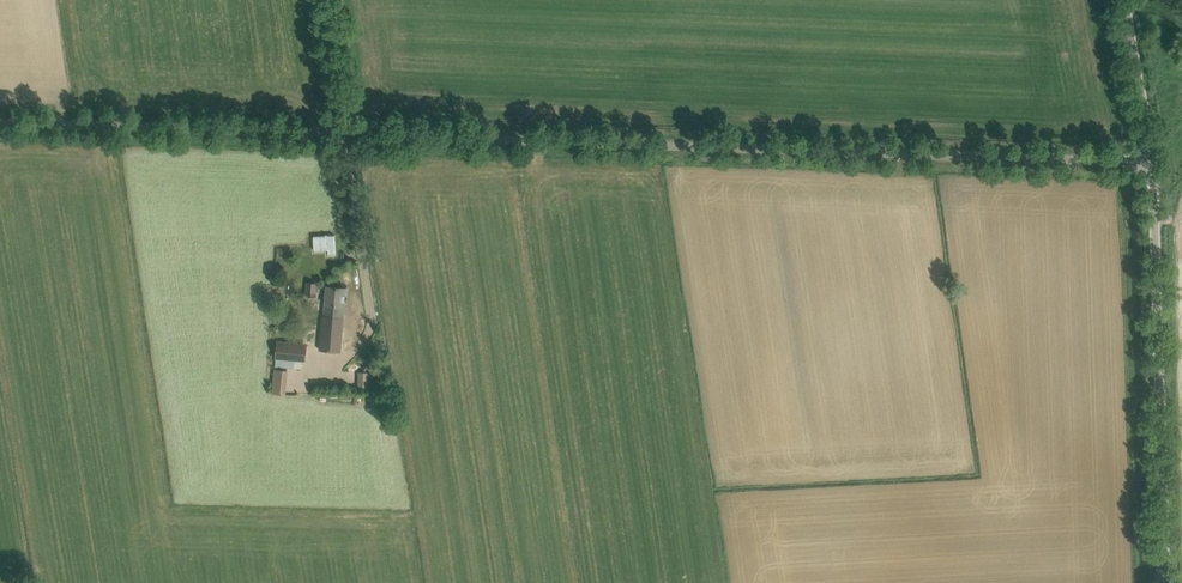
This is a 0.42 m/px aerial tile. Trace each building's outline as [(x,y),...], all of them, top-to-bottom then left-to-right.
[(335,235),(313,236),(314,251),(328,250),(329,254),(336,254),(335,235)] [(306,295),(317,296),(318,283),(307,281),(306,295)] [(322,350),(329,350),(341,351),(346,288),(327,286),(322,350)] [(275,366),(302,369),(303,361),(306,361),(308,343),(278,340),(275,366)] [(287,395),(289,370),(276,368),(274,394),(287,395)] [(359,389),(373,389),(373,372),(359,372),(359,389)]
